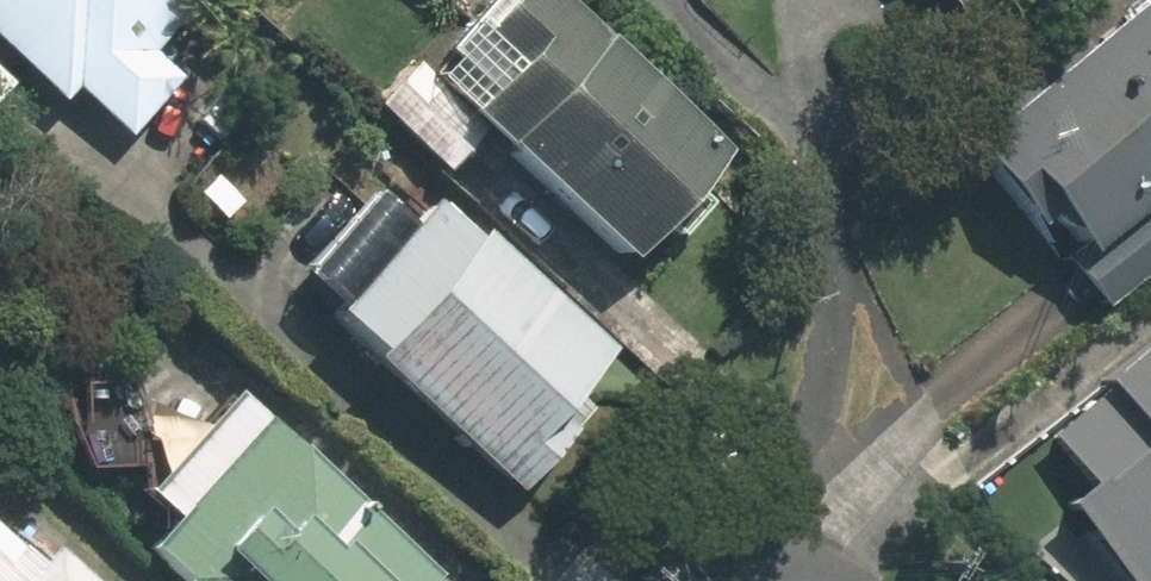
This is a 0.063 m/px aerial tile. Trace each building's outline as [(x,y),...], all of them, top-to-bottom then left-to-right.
[(60,108),(77,89),(132,139),(244,17),(226,0),(0,0),(0,53),(60,108)] [(471,27),(518,64),(460,137),(632,275),(737,143),(558,0),(493,0),(471,27)] [(961,9),(972,0),(954,0),(961,9)] [(960,157),(1105,308),(1150,264),(1150,223),(1147,219),(1150,215),(1150,0),(1080,0),(966,109),(987,131),(960,157)] [(532,422),(611,339),(442,178),(318,306),(519,498),(563,452),(532,422)] [(1043,438),(1079,483),(1063,495),(1085,521),(1048,551),(1072,580),(1150,580),(1150,350),(1043,438)] [(133,554),(161,580),(445,580),(232,376),(127,485),(164,521),(133,554)] [(0,495),(0,580),(93,580),(0,495)]
